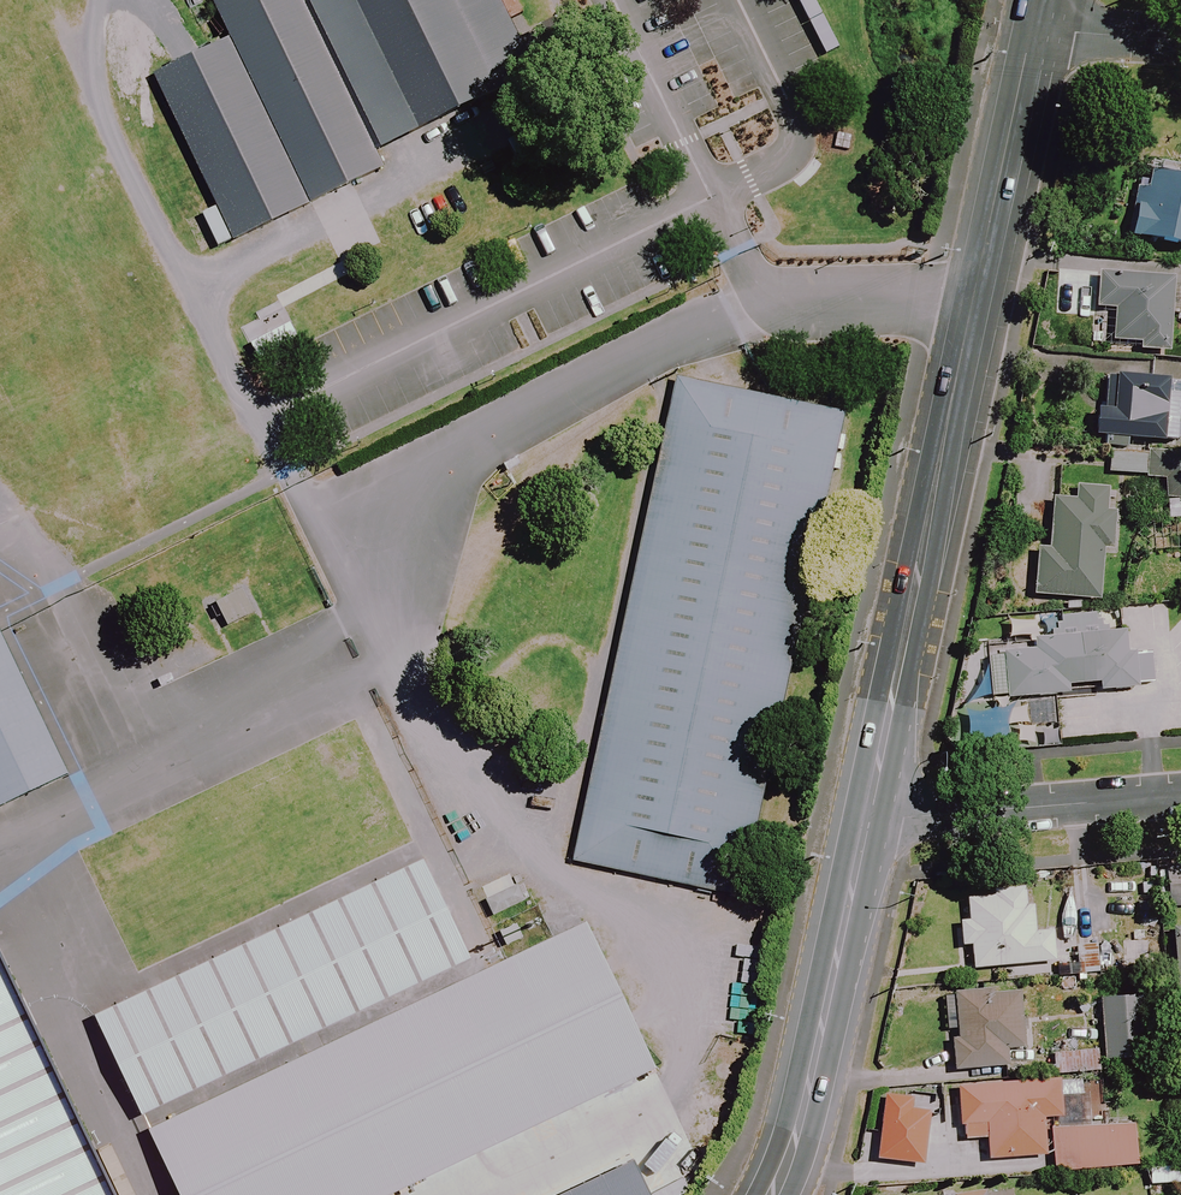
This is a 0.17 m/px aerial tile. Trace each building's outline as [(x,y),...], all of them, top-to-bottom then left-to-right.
[(297,0),(217,0),(208,5),(225,40),(306,202),(380,166),(372,150),(297,0)] [(492,0),(297,0),(372,150),(528,72),(492,0)] [(306,202),(225,40),(150,76),(230,239),(306,202)] [(1160,177),(1148,174),(1145,189),(1137,188),(1128,238),(1180,247),(1180,169),(1162,166),(1160,177)] [(1167,353),(1169,322),(1180,322),(1180,278),(1097,274),(1095,309),(1112,310),(1111,344),(1136,345),(1136,351),(1167,353)] [(1178,380),(1106,375),(1104,404),(1096,403),(1093,437),(1174,443),(1176,421),(1178,380)] [(750,898),(848,412),(675,378),(577,863),(750,898)] [(1123,454),(1123,461),(1108,460),(1107,473),(1165,477),(1162,523),(1180,525),(1180,458),(1123,454)] [(1104,489),(1077,488),(1076,501),(1050,500),(1048,553),(1039,553),(1037,598),(1099,601),(1101,551),(1107,552),(1109,517),(1103,516),(1104,489)] [(226,622),(252,610),(243,589),(216,602),(226,622)] [(0,620),(0,797),(68,765),(0,620)] [(1152,647),(1128,649),(1127,633),(1030,640),(1031,656),(1002,658),(1005,705),(1060,701),(1058,684),(1098,681),(1099,690),(1155,686),(1152,647)] [(479,971),(422,853),(92,1011),(150,1129),(479,971)] [(1180,908),(1180,866),(1165,866),(1167,909),(1180,908)] [(1033,933),(1029,891),(956,898),(961,947),(970,946),(972,970),(1051,962),(1048,931),(1033,933)] [(586,919),(479,971),(150,1129),(182,1194),(396,1194),(659,1068),(586,919)] [(1168,926),(1176,1011),(1180,1011),(1180,925),(1168,926)] [(0,959),(0,1194),(112,1194),(0,959)] [(1022,1048),(1020,992),(943,995),(944,1040),(952,1039),(953,1069),(1006,1067),(1005,1048),(1022,1048)] [(1134,995),(1100,997),(1105,1060),(1139,1058),(1134,995)] [(1042,1124),(1062,1122),(1059,1081),(956,1088),(959,1140),(986,1138),(987,1160),(1045,1156),(1042,1124)] [(1106,1127),(1104,1100),(1067,1103),(1069,1129),(1049,1131),(1052,1172),(1137,1167),(1134,1125),(1106,1127)] [(1178,1185),(1177,1167),(1147,1168),(1148,1186),(1178,1185)]
